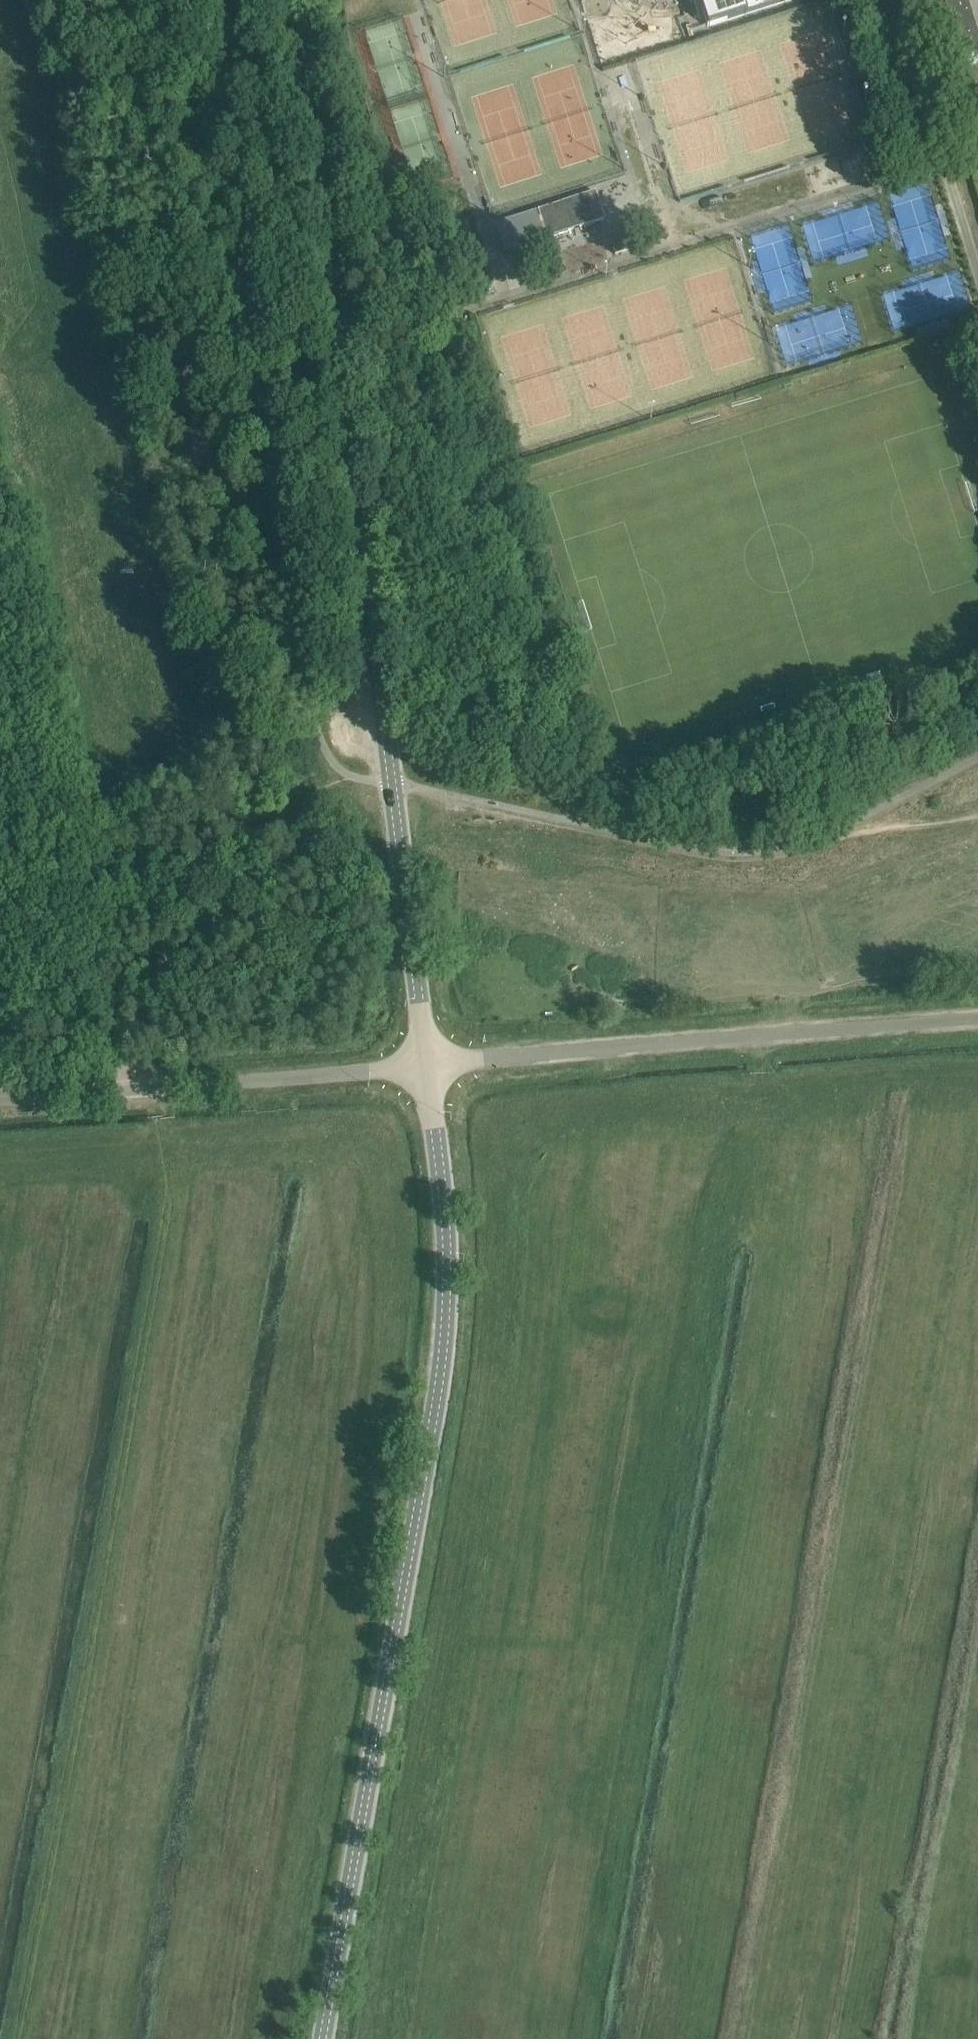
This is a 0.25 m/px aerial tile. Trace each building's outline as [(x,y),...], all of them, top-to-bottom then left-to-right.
[(700,21),(705,19),(707,25),(707,26),(789,0),(693,0),(700,21)] [(962,59),(977,54),(977,34),(967,0),(944,0),(962,59)] [(597,220),(588,192),(532,210),(541,238),(597,220)]
